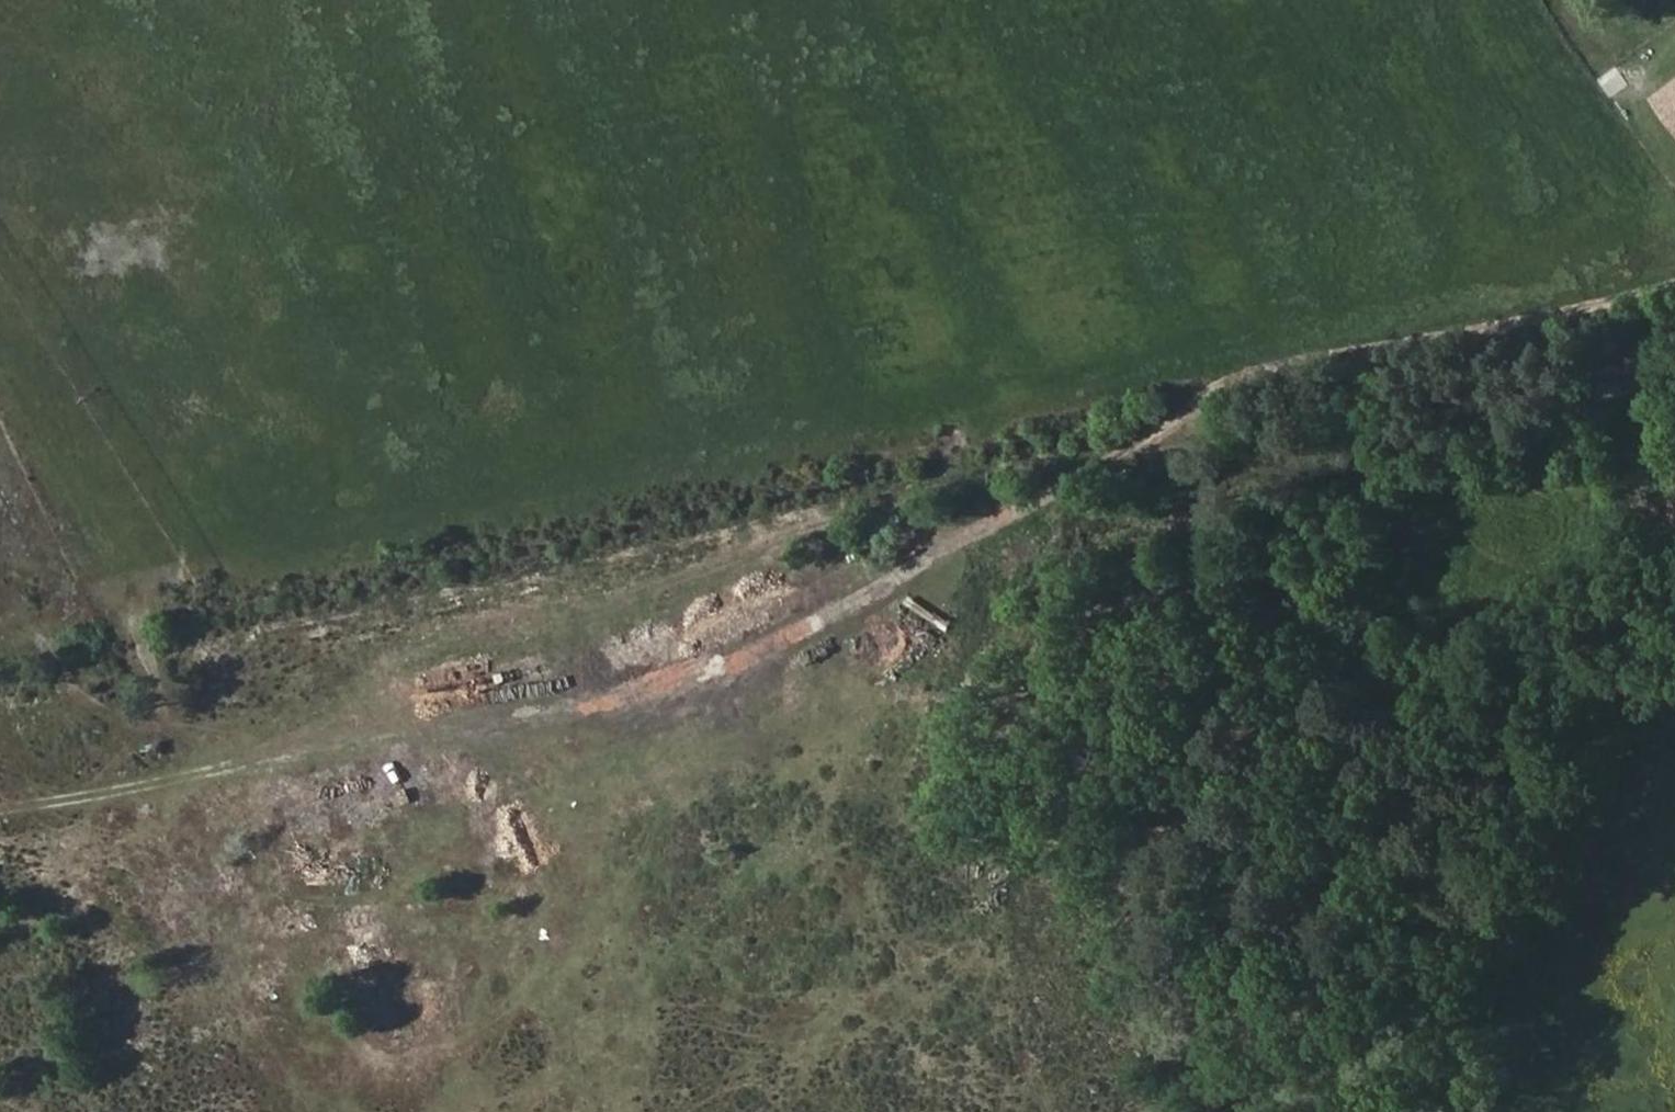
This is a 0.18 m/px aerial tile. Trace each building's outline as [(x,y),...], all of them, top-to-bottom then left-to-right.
[(1669,88),(1655,98),(1674,125),(1674,97),(1669,88)]
